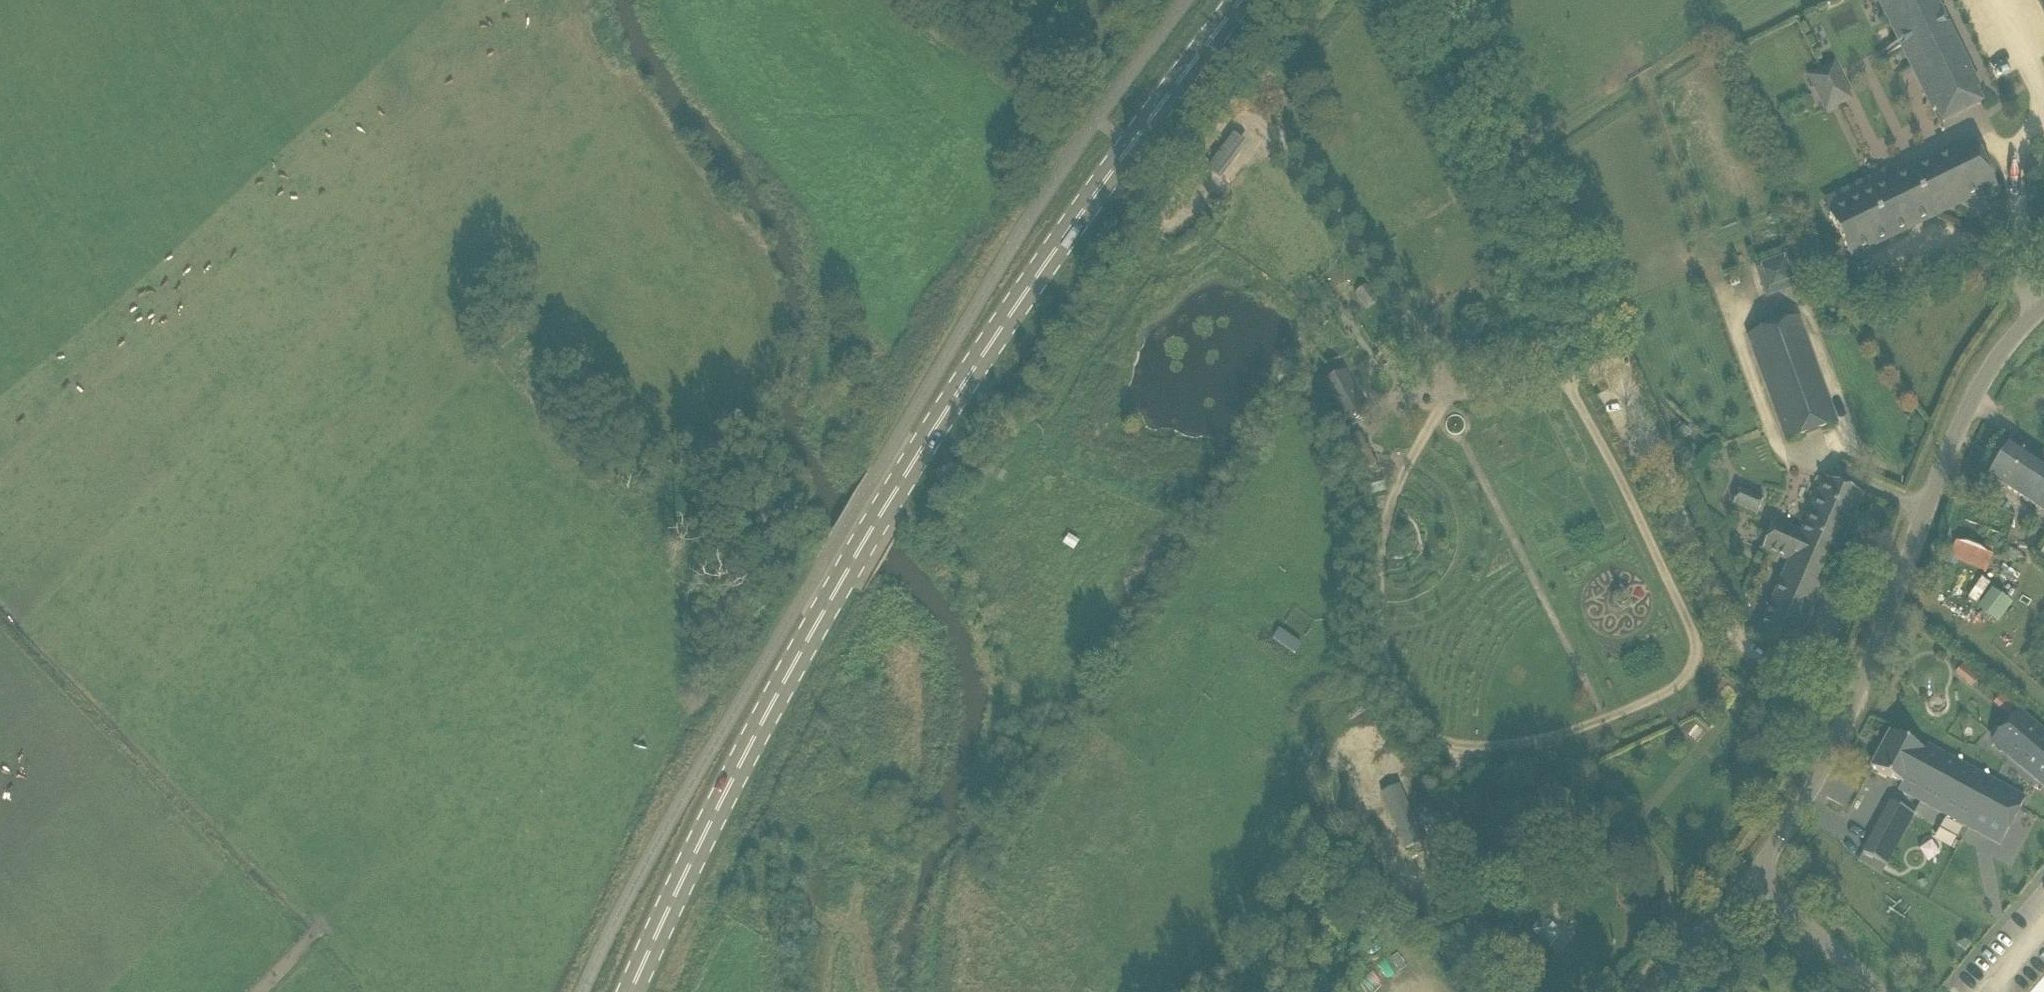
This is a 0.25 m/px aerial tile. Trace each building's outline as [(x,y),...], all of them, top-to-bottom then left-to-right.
[(1977,90),(1933,0),(1880,0),(1934,110),(1977,90)] [(1834,67),(1808,79),(1825,115),(1851,103),(1834,67)] [(1234,134),(1207,170),(1221,181),(1249,145),(1234,134)] [(1851,257),(1995,187),(1974,144),(1830,214),(1851,257)] [(1366,285),(1355,293),(1363,304),(1374,296),(1366,285)] [(1836,424),(1797,319),(1750,336),(1788,441),(1836,424)] [(1368,416),(1344,372),(1323,384),(1347,427),(1368,416)] [(1684,427),(1673,439),(1680,446),(1691,434),(1684,427)] [(1689,442),(1683,449),(1691,456),(1697,449),(1689,442)] [(1988,477),(2043,513),(2043,465),(2010,443),(1988,477)] [(1863,495),(1845,487),(1826,479),(1802,534),(1773,522),(1762,549),(1790,562),(1756,641),(1793,657),(1863,495)] [(1764,498),(1741,488),(1733,505),(1757,515),(1764,498)] [(1957,539),(1949,558),(1985,572),(1992,553),(1991,553),(1983,549),(1957,539)] [(1986,541),(1983,549),(1991,553),(1995,544),(1986,541)] [(2035,555),(2043,563),(2043,543),(2035,555)] [(1998,622),(2012,601),(1978,578),(1964,598),(1998,622)] [(1277,628),(1270,638),(1294,654),(1301,643),(1277,628)] [(1962,663),(1955,672),(1971,684),(1978,675),(1962,663)] [(2020,711),(1992,743),(2043,787),(2043,732),(2020,711)] [(2025,798),(1945,755),(1928,746),(1925,752),(1890,733),(1871,768),(1901,784),(1898,790),(2000,845),(2025,798)] [(1407,848),(1412,845),(1424,840),(1399,784),(1386,790),(1382,792),(1407,848)] [(1867,846),(1862,854),(1885,866),(1900,840),(1876,827),(1876,829),(1867,846)] [(1532,932),(1549,946),(1558,935),(1553,931),(1555,929),(1548,923),(1546,925),(1541,921),(1532,932)] [(2029,991),(2043,991),(2043,975),(2029,991)]
